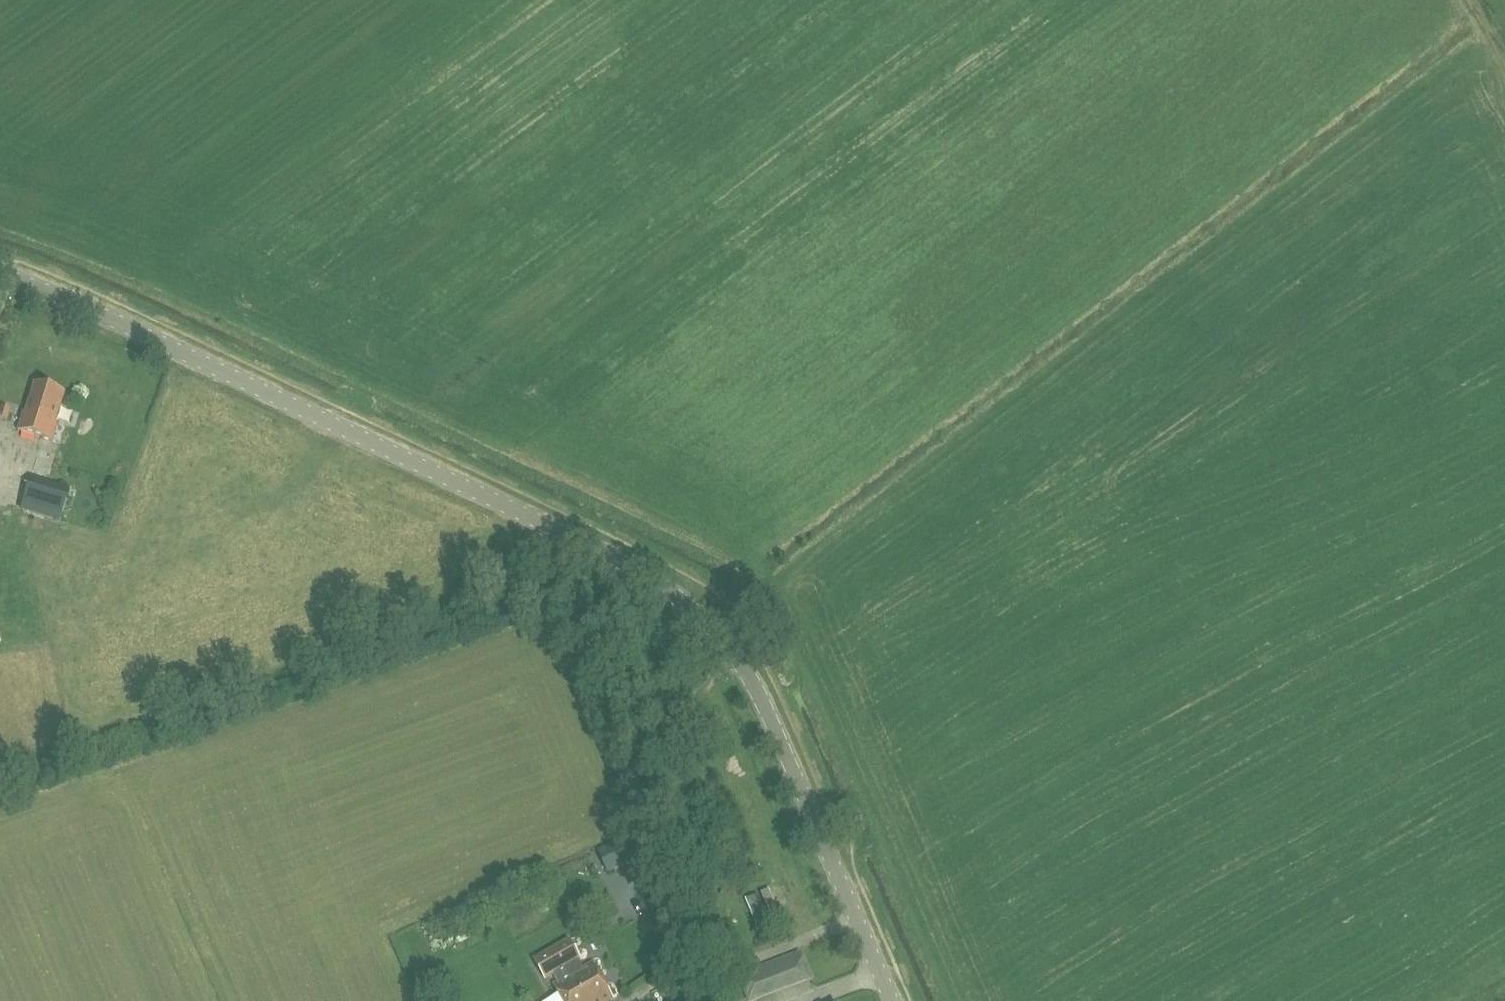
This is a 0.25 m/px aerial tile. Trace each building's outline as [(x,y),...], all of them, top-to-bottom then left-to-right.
[(56,421),(65,393),(35,384),(26,412),(24,411),(18,431),(52,441),(58,422),(56,421)] [(0,414),(0,418),(8,421),(12,408),(3,405),(0,414)] [(21,511),(60,522),(71,487),(33,475),(21,511)] [(608,874),(638,860),(628,838),(598,849),(608,874)] [(580,969),(575,960),(579,958),(569,941),(534,961),(545,980),(553,976),(557,982),(553,984),(562,1000),(607,1000),(613,998),(593,962),(580,969)] [(810,977),(800,953),(740,976),(749,1000),(810,977)]
